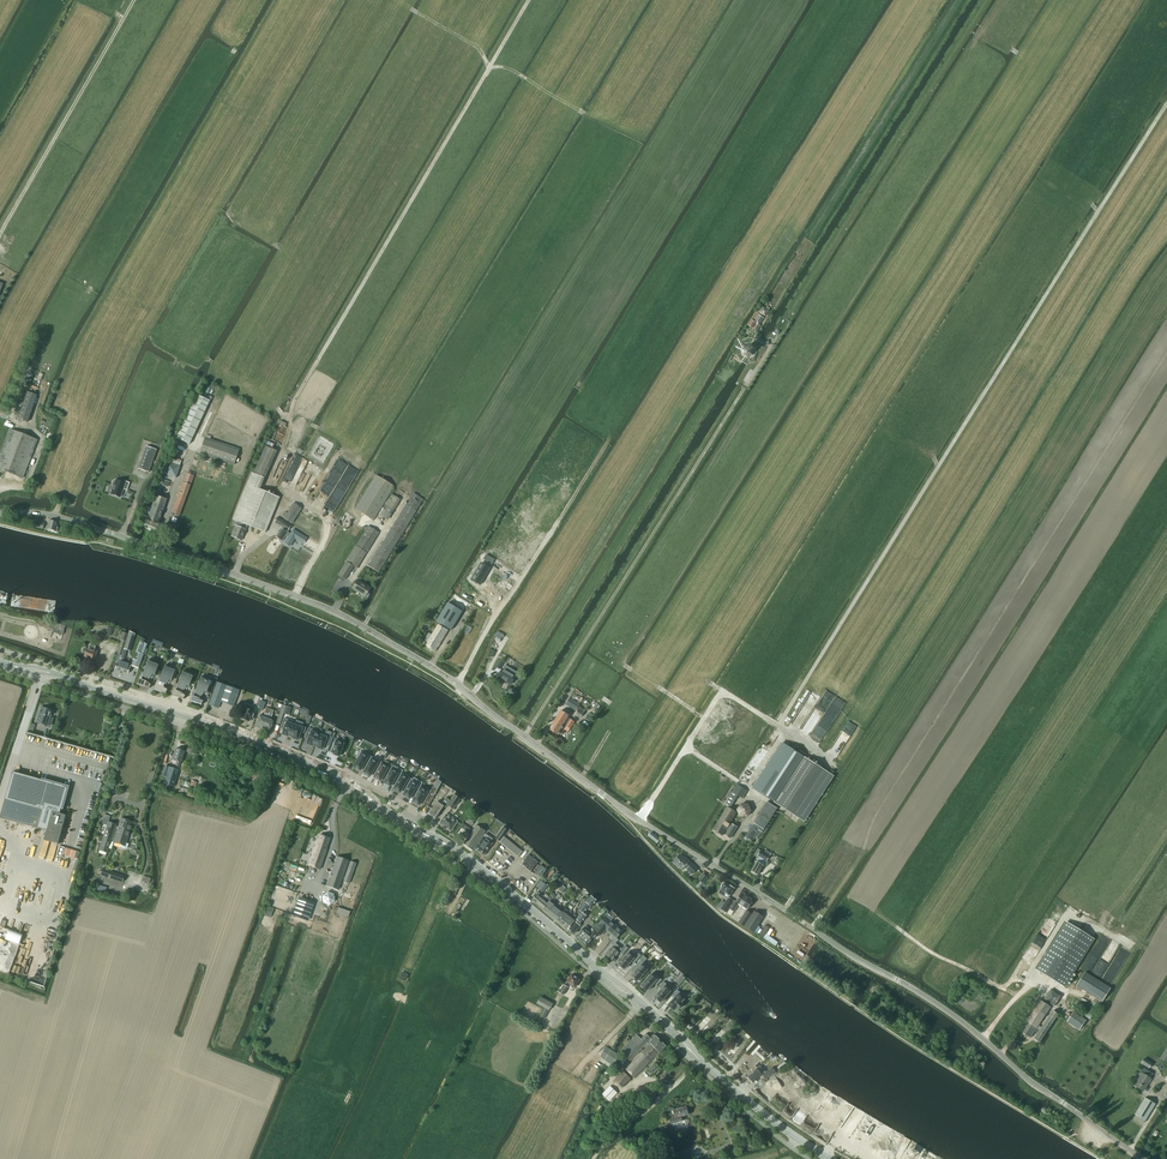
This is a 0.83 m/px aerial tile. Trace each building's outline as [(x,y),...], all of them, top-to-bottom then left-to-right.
[(0,265),(0,293),(13,272),(0,264),(0,265)] [(755,321),(760,324),(763,318),(758,315),(755,321)] [(752,355),(755,351),(754,347),(750,344),(745,345),(743,349),(744,354),(748,356),(752,355)] [(36,395),(27,392),(18,419),(27,422),(36,395)] [(196,395),(176,438),(189,444),(211,397),(204,394),(202,397),(196,395)] [(22,478),(37,440),(9,429),(0,453),(0,470),(22,478)] [(199,453),(234,465),(239,449),(205,438),(199,453)] [(157,450),(146,446),(138,469),(148,473),(157,450)] [(276,450),(264,446),(253,474),(252,473),(233,520),(237,521),(231,536),(241,540),(247,526),(265,533),(279,497),(259,489),(264,478),(276,450)] [(168,463),(164,474),(175,478),(179,467),(168,463)] [(194,476),(193,476),(187,474),(186,473),(172,513),(179,515),(194,476)] [(394,486),(376,475),(355,509),(373,520),(394,486)] [(124,483),(116,480),(115,481),(114,481),(113,482),(112,485),(112,486),(113,487),(111,494),(120,497),(123,488),(127,489),(129,483),(125,481),(124,483)] [(368,565),(367,566),(378,572),(420,503),(423,499),(413,493),(369,565),(368,565)] [(144,512),(149,514),(148,518),(146,517),(144,524),(156,528),(158,522),(159,522),(160,517),(163,509),(166,500),(155,496),(152,506),(151,508),(146,507),(144,512)] [(380,515),(387,520),(390,514),(391,514),(400,501),(391,496),(383,509),(384,510),(380,515)] [(285,512),(283,515),(285,516),(284,518),(292,523),(299,512),(301,508),(293,503),(287,513),(285,512)] [(274,522),(288,531),(291,526),(277,517),(274,522)] [(503,519),(499,525),(505,529),(507,525),(505,524),(507,521),(503,519)] [(36,520),(34,527),(43,529),(44,523),(43,522),(36,520)] [(53,530),(53,532),(57,532),(58,527),(57,527),(58,522),(55,522),(49,520),(47,529),(53,530)] [(356,546),(355,546),(346,561),(357,568),(379,532),(368,526),(356,546)] [(281,528),(275,537),(282,541),(285,535),(287,533),(287,532),(281,528)] [(288,537),(285,543),(290,546),(295,538),(303,543),(306,538),(293,530),(290,534),(287,533),(285,535),(288,537)] [(496,551),(493,555),(500,560),(503,556),(507,558),(510,560),(520,544),(511,539),(507,546),(502,555),(496,551)] [(346,562),(338,575),(345,579),(353,567),(346,562)] [(482,563),(472,579),(480,584),(490,568),(482,563)] [(352,589),(365,596),(370,588),(357,580),(352,589)] [(429,633),(425,640),(428,642),(426,645),(435,651),(439,645),(448,631),(448,630),(449,629),(451,630),(460,615),(462,612),(472,600),(473,598),(474,597),(477,592),(464,584),(462,583),(458,589),(448,603),(437,621),(440,623),(432,635),(430,634),(429,633)] [(124,648),(127,649),(130,650),(135,634),(130,631),(124,648)] [(122,632),(120,632),(119,635),(121,636),(119,640),(121,640),(120,644),(117,654),(121,656),(123,652),(128,634),(122,632)] [(142,644),(138,653),(139,653),(140,653),(143,654),(147,644),(144,643),(143,644),(142,644)] [(90,660),(93,661),(94,660),(97,652),(93,651),(95,647),(90,645),(88,649),(87,649),(84,648),(83,652),(85,653),(84,657),(89,658),(89,659),(90,660)] [(133,659),(131,665),(139,668),(142,658),(138,656),(137,660),(133,659)] [(142,670),(137,682),(137,684),(136,684),(142,685),(146,687),(149,688),(150,684),(147,682),(152,674),(154,674),(157,666),(148,662),(149,659),(143,673),(141,672),(142,670)] [(123,661),(123,662),(118,660),(115,670),(127,674),(130,664),(125,663),(126,662),(123,661)] [(158,691),(163,692),(166,694),(166,693),(165,693),(167,689),(163,687),(168,679),(170,680),(174,671),(165,667),(166,665),(165,665),(160,679),(158,678),(159,676),(159,675),(154,687),(154,689),(153,689),(153,690),(158,691)] [(503,668),(498,676),(511,684),(516,676),(518,673),(505,665),(503,668)] [(184,670),(183,670),(178,684),(176,684),(177,681),(176,681),(172,693),(171,695),(171,696),(176,697),(181,698),(184,699),(183,699),(185,695),(181,693),(186,685),(188,686),(192,677),(183,673),(184,670)] [(189,701),(190,701),(194,702),(198,704),(201,705),(202,705),(201,704),(203,701),(199,699),(204,691),(206,691),(208,685),(211,686),(212,681),(208,679),(207,681),(206,681),(205,680),(204,678),(202,677),(201,677),(201,676),(196,690),(194,689),(195,687),(194,687),(193,689),(190,699),(189,701)] [(209,705),(218,708),(220,702),(233,707),(239,691),(217,682),(209,705)] [(569,698),(565,704),(575,711),(579,704),(569,698)] [(282,705),(276,723),(279,724),(285,706),(282,705)] [(41,707),(36,722),(47,726),(47,725),(49,726),(50,726),(52,718),(51,718),(50,717),(52,711),(41,707)] [(249,710),(244,708),(244,709),(243,709),(242,711),(243,712),(240,719),(241,719),(242,720),(244,721),(245,720),(248,722),(249,719),(251,720),(254,712),(253,712),(255,708),(251,707),(249,710)] [(579,707),(576,713),(581,716),(584,711),(579,707)] [(256,725),(263,728),(270,709),(266,708),(263,717),(259,715),(256,725)] [(270,709),(263,728),(270,730),(273,721),(270,720),(274,710),(270,709)] [(553,724),(550,729),(557,734),(565,723),(567,725),(566,726),(570,729),(575,722),(571,719),(568,718),(569,716),(561,711),(555,721),(554,721),(553,722),(553,724)] [(284,718),(280,727),(283,728),(283,730),(281,735),(287,736),(287,735),(290,736),(295,722),(284,718)] [(295,722),(290,736),(292,737),(292,738),(297,740),(299,736),(299,735),(301,732),(304,733),(306,728),(295,724),(295,722)] [(308,728),(305,737),(308,738),(307,739),(307,740),(308,740),(306,744),(311,746),(312,745),(314,746),(319,732),(308,728)] [(319,732),(314,746),(317,747),(317,748),(322,750),(323,746),(324,746),(324,744),(327,745),(328,742),(331,736),(320,732),(319,732)] [(332,737),(327,749),(332,750),(331,753),(334,753),(333,755),(339,756),(339,754),(342,755),(344,750),(341,749),(344,741),(332,737)] [(783,743),(753,789),(774,802),(803,821),(833,776),(803,756),(783,743)] [(165,766),(162,776),(166,777),(164,784),(174,787),(179,770),(178,770),(180,762),(181,762),(184,751),(176,749),(173,759),(177,761),(175,769),(165,766)] [(359,759),(355,767),(356,768),(356,769),(359,771),(360,770),(361,770),(362,768),(365,769),(372,756),(363,751),(363,753),(360,752),(357,758),(358,758),(359,759)] [(372,759),(365,772),(365,773),(365,774),(368,776),(369,775),(371,776),(373,771),(376,773),(382,762),(373,757),(372,759)] [(384,760),(375,777),(381,781),(383,776),(386,778),(393,765),(384,760)] [(395,766),(385,783),(391,786),(393,782),(396,783),(403,771),(395,766)] [(0,817),(0,818),(37,829),(46,831),(45,836),(44,838),(44,840),(52,842),(57,844),(62,828),(62,827),(62,825),(63,824),(65,815),(59,814),(59,813),(60,813),(61,813),(61,812),(61,811),(61,810),(60,810),(60,809),(61,809),(67,787),(41,780),(40,780),(12,772),(0,817)] [(403,773),(395,789),(401,792),(403,788),(406,789),(412,778),(403,773)] [(404,795),(405,795),(404,797),(408,799),(409,797),(410,798),(413,794),(416,796),(419,789),(417,787),(417,785),(412,782),(404,795)] [(733,791),(726,803),(731,806),(738,795),(743,798),(747,791),(737,785),(733,792),(733,791)] [(431,791),(422,786),(414,801),(414,802),(414,803),(417,805),(418,804),(420,805),(423,799),(425,801),(431,791)] [(434,787),(431,791),(425,801),(426,801),(424,804),(428,806),(438,789),(434,787)] [(455,795),(448,805),(453,809),(460,799),(455,795)] [(442,805),(437,802),(429,813),(436,818),(444,806),(446,807),(450,801),(446,798),(442,805)] [(755,824),(747,833),(748,833),(752,836),(756,840),(764,829),(777,808),(767,802),(754,822),(754,823),(755,824)] [(741,804),(738,810),(740,816),(747,816),(751,810),(748,805),(741,804)] [(727,807),(713,830),(722,836),(726,830),(728,831),(725,835),(731,838),(737,827),(732,824),(733,823),(731,822),(737,813),(727,807)] [(444,827),(446,828),(447,828),(451,831),(457,822),(446,814),(440,824),(444,826),(444,827)] [(470,814),(467,818),(473,822),(476,818),(470,814)] [(108,822),(99,850),(107,853),(108,848),(111,841),(113,842),(121,845),(120,848),(124,849),(125,849),(126,849),(127,848),(127,847),(129,844),(126,843),(133,822),(121,818),(118,827),(115,826),(116,825),(108,822)] [(473,850),(475,846),(481,837),(486,830),(477,824),(464,844),(464,843),(464,844),(473,850)] [(508,829),(504,826),(496,838),(500,841),(508,829)] [(652,832),(648,836),(657,843),(660,839),(652,832)] [(493,839),(485,834),(475,848),(475,849),(476,849),(484,855),(483,855),(484,855),(485,854),(492,844),(493,843),(492,843),(491,842),(493,839)] [(308,865),(319,870),(327,849),(326,849),(330,838),(320,835),(316,845),(315,844),(308,865)] [(522,851),(504,837),(500,842),(518,857),(522,851)] [(759,858),(752,871),(758,875),(771,853),(766,850),(764,852),(760,850),(759,849),(755,855),(756,856),(759,858)] [(678,867),(679,866),(683,870),(685,867),(692,874),(697,869),(687,858),(686,859),(681,854),(673,862),(678,867)] [(521,864),(531,872),(538,862),(529,855),(521,864)] [(326,886),(338,890),(348,861),(336,856),(326,886)] [(343,881),(349,883),(356,863),(350,861),(343,881)] [(541,865),(535,872),(541,877),(547,869),(541,865)] [(102,869),(100,875),(122,883),(124,876),(102,869)] [(553,870),(546,878),(548,879),(555,871),(553,870)] [(699,880),(702,883),(707,877),(703,874),(699,880)] [(457,881),(451,893),(455,895),(461,883),(458,881),(457,881)] [(541,881),(536,887),(544,892),(549,885),(547,884),(546,885),(541,881)] [(725,883),(723,883),(722,885),(722,887),(721,890),(719,893),(728,898),(730,895),(735,889),(730,886),(725,883)] [(327,892),(322,897),(323,903),(329,906),(335,901),(334,894),(327,892)] [(535,897),(533,900),(537,904),(544,896),(539,892),(538,892),(537,892),(536,893),(534,896),(535,897)] [(746,895),(742,893),(736,902),(735,901),(730,909),(734,911),(739,904),(747,909),(752,901),(745,896),(746,895)] [(537,904),(544,910),(550,901),(552,899),(549,896),(548,898),(545,895),(544,896),(537,904)] [(577,920),(569,930),(574,934),(581,926),(579,925),(587,916),(584,913),(590,906),(592,907),(596,903),(596,902),(590,897),(586,902),(579,910),(582,912),(576,919),(577,920)] [(725,903),(721,909),(726,912),(733,901),(729,898),(728,899),(725,903)] [(544,910),(548,913),(555,905),(556,904),(554,902),(553,903),(550,901),(544,910)] [(548,913),(556,919),(563,911),(559,908),(562,904),(560,903),(557,906),(555,905),(548,913)] [(604,908),(601,911),(605,915),(606,916),(608,913),(609,913),(609,912),(604,907),(604,908)] [(337,913),(348,917),(350,912),(338,908),(337,913)] [(563,911),(556,919),(561,923),(570,913),(565,909),(563,912),(563,911)] [(763,917),(754,911),(752,914),(746,911),(739,923),(754,932),(763,917)] [(570,913),(561,923),(565,926),(571,918),(569,917),(572,913),(570,912),(570,913)] [(601,924),(595,930),(600,935),(606,929),(616,937),(617,938),(622,932),(611,922),(614,918),(608,913),(606,916),(605,917),(599,923),(601,924)] [(571,918),(565,926),(568,929),(575,921),(574,920),(577,917),(574,915),(571,918)] [(1064,986),(1094,939),(1080,930),(1067,922),(1061,932),(1037,970),(1064,986)] [(765,925),(759,935),(763,937),(769,927),(765,925)] [(584,928),(576,936),(587,946),(594,938),(594,939),(597,935),(593,931),(593,930),(592,929),(590,931),(587,929),(585,929),(584,928)] [(613,946),(606,954),(612,960),(619,952),(622,955),(628,948),(625,946),(622,949),(616,943),(617,942),(619,940),(617,938),(616,937),(611,943),(613,946)] [(630,951),(618,964),(624,969),(628,965),(630,963),(631,962),(634,964),(641,956),(638,953),(636,956),(630,951)] [(634,973),(632,976),(638,981),(641,977),(641,978),(645,973),(644,973),(649,968),(641,960),(636,966),(639,968),(634,973)] [(403,972),(400,979),(404,981),(405,977),(407,978),(409,974),(403,972)] [(653,972),(641,986),(647,991),(651,986),(653,984),(654,983),(657,986),(662,980),(653,972)] [(1110,989),(1085,973),(1077,985),(1102,1001),(1110,989)] [(572,974),(567,982),(575,987),(580,980),(572,974)] [(659,993),(655,997),(661,1002),(672,989),(664,982),(659,987),(661,990),(660,991),(659,993)] [(561,990),(560,989),(558,992),(563,995),(568,988),(564,985),(561,990)] [(673,1001),(668,1005),(674,1011),(677,1007),(679,1009),(683,1004),(681,1003),(686,997),(677,990),(672,995),(675,998),(674,999),(673,1001)] [(1050,990),(1044,999),(1054,1006),(1061,997),(1050,990)] [(541,997),(537,1004),(545,1008),(540,1016),(545,1019),(553,1004),(545,999),(542,998),(541,997)] [(1050,1007),(1040,1001),(1020,1031),(1030,1037),(1035,1031),(1038,1033),(1034,1039),(1040,1042),(1058,1014),(1053,1011),(1042,1028),(1038,1025),(1050,1007)] [(1082,1010),(1080,1013),(1090,1020),(1092,1016),(1082,1010)] [(1067,1022),(1079,1030),(1086,1020),(1074,1012),(1067,1022)] [(705,1018),(698,1027),(702,1030),(709,1021),(705,1018)] [(720,1031),(712,1040),(717,1043),(724,1034),(720,1031)] [(648,1041),(650,1043),(654,1046),(660,1040),(655,1035),(653,1034),(650,1037),(646,1034),(641,1039),(637,1035),(621,1052),(630,1060),(648,1041)] [(654,1046),(650,1043),(626,1069),(636,1078),(656,1056),(657,1056),(666,1046),(660,1040),(654,1046)] [(756,1042),(747,1051),(751,1054),(759,1045),(756,1042)] [(735,1044),(728,1053),(732,1057),(739,1048),(735,1044)] [(601,1056),(600,1056),(602,1058),(616,1065),(621,1056),(616,1053),(613,1051),(606,1047),(601,1056)] [(1144,1059),(1141,1063),(1149,1068),(1151,1063),(1144,1059)] [(659,1071),(662,1069),(655,1062),(649,1069),(653,1073),(658,1069),(659,1071)] [(785,1062),(778,1067),(780,1070),(789,1065),(785,1062)] [(760,1066),(748,1077),(753,1082),(762,1074),(763,1074),(766,1079),(776,1073),(773,1068),(766,1072),(765,1071),(765,1070),(761,1066),(760,1066)] [(1135,1086),(1143,1091),(1151,1079),(1147,1076),(1150,1072),(1143,1068),(1140,1073),(1142,1074),(1135,1086)] [(616,1080),(623,1087),(632,1079),(624,1072),(616,1080)] [(648,1095),(644,1099),(649,1104),(653,1100),(648,1095)] [(1135,1115),(1145,1121),(1147,1117),(1155,1104),(1145,1097),(1137,1111),(1135,1115)] [(673,1108),(669,1109),(668,1111),(669,1114),(671,1115),(672,1115),(673,1119),(670,1120),(671,1124),(682,1121),(681,1117),(687,1115),(685,1106),(675,1109),(673,1108)]
